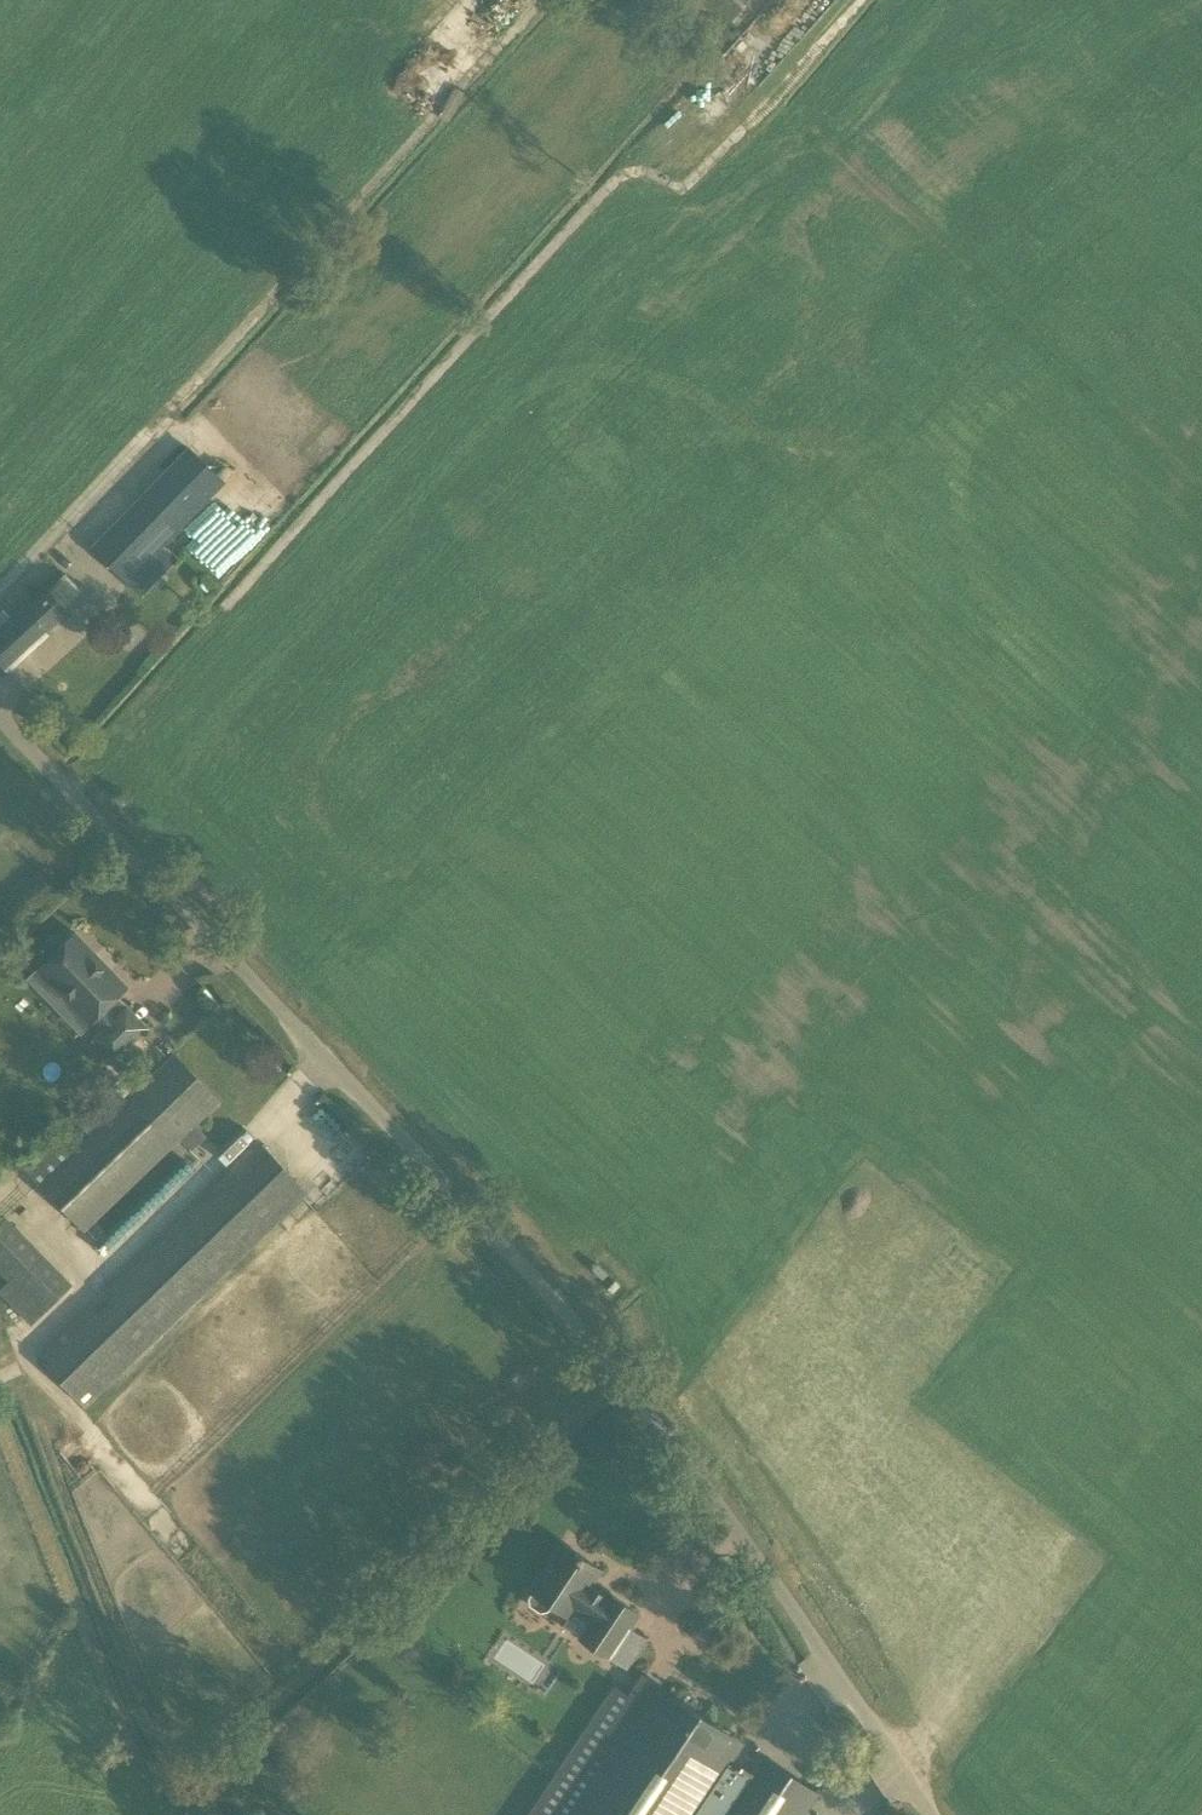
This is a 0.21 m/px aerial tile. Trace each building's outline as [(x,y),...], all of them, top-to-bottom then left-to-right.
[(184,450),(90,548),(142,598),(178,560),(163,545),(221,485),(184,450)] [(47,588),(0,632),(0,661),(7,669),(68,611),(47,588)] [(27,654),(11,672),(29,689),(45,671),(27,654)] [(38,970),(90,1025),(93,1022),(99,1029),(90,1038),(112,1061),(147,1029),(145,1027),(143,1028),(144,1029),(137,1035),(118,1015),(111,1021),(102,1012),(128,987),(112,970),(107,974),(92,958),(96,954),(77,933),(60,949),(50,939),(34,954),(44,964),(38,970)] [(176,1056),(72,1157),(51,1135),(20,1166),(84,1231),(180,1138),(192,1150),(206,1137),(193,1124),(218,1100),(176,1056)] [(113,1084),(100,1096),(113,1110),(126,1097),(125,1096),(114,1084),(113,1084)] [(38,1358),(84,1406),(307,1192),(261,1144),(104,1295),(109,1300),(96,1312),(91,1307),(38,1358)] [(134,1227),(160,1200),(152,1192),(126,1218),(134,1227)] [(7,1217),(0,1224),(0,1274),(8,1282),(0,1289),(0,1294),(30,1325),(72,1284),(7,1217)] [(531,1593),(528,1598),(530,1604),(540,1611),(547,1610),(551,1606),(568,1617),(563,1625),(579,1635),(578,1637),(624,1668),(644,1639),(628,1628),(639,1613),(611,1594),(608,1597),(590,1585),(601,1569),(564,1544),(531,1592),(531,1593)] [(817,1794),(764,1758),(752,1776),(729,1761),(741,1743),(641,1676),(548,1814),(803,1814),(817,1794)]
